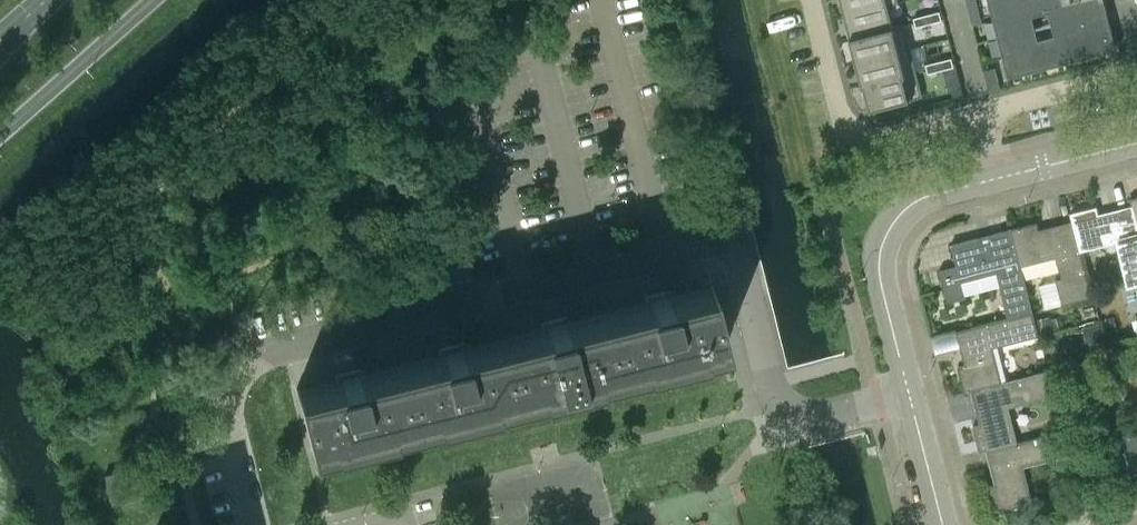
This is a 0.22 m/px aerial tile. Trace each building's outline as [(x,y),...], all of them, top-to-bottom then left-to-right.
[(845,15),(899,1),(898,0),(841,0),(845,15)] [(989,0),(989,1),(1008,73),(1116,45),(1107,8),(1105,0),(989,0)] [(899,1),(845,15),(851,38),(905,24),(904,23),(894,26),(889,5),(899,2),(899,1)] [(940,11),(927,14),(929,23),(942,20),(940,11)] [(927,14),(914,17),(916,26),(929,23),(927,14)] [(905,24),(851,38),(857,61),(911,48),(905,24)] [(911,48),(857,61),(863,85),(917,71),(911,48)] [(952,57),(939,61),(941,69),(954,66),(952,57)] [(939,61),(926,64),(928,73),(941,69),(939,61)] [(917,71),(863,85),(870,109),(923,95),(917,71)] [(998,78),(987,81),(990,92),(991,92),(1001,90),(998,78)] [(1072,220),(1073,220),(1081,251),(1115,242),(1127,288),(1136,285),(1136,223),(1132,205),(1099,213),(1097,206),(1070,213),(1072,220)] [(1021,266),(1022,266),(1056,257),(1067,303),(1093,297),(1081,251),(1073,220),(1072,220),(1039,228),(1037,221),(1011,228),(1013,235),(1021,266)] [(996,272),(1008,317),(1008,318),(1033,311),(1033,310),(1022,266),(1021,266),(1013,235),(1011,228),(993,233),(995,240),(980,244),(978,236),(951,243),(957,265),(939,269),(948,301),(966,297),(962,281),(996,272)] [(647,300),(607,310),(622,368),(724,342),(724,343),(727,343),(711,282),(709,283),(709,284),(676,292),(675,288),(646,296),(647,300)] [(622,368),(607,310),(573,319),(572,315),(543,322),(544,326),(504,336),(519,394),(622,368)] [(965,392),(972,390),(1003,382),(1003,381),(994,347),(1040,336),(1033,310),(1033,311),(1008,318),(1008,317),(956,330),(965,364),(958,366),(965,392)] [(1049,316),(1038,319),(1041,332),(1052,329),(1049,316)] [(1098,325),(1085,328),(1088,342),(1101,339),(1098,325)] [(440,352),(401,362),(415,421),(519,394),(504,336),(469,345),(468,341),(439,348),(440,352)] [(415,421),(401,362),(366,371),(365,367),(336,374),(337,379),(299,388),(298,387),(296,388),(311,448),(314,448),(313,446),(415,421)] [(980,452),(987,450),(987,449),(1018,441),(1009,407),(1055,395),(1048,370),(1003,381),(1003,382),(972,390),(980,423),(973,425),(980,452)] [(1064,429),(1018,441),(987,449),(987,450),(995,483),(988,485),(995,511),(1033,502),(1024,466),(1070,455),(1064,429)] [(1112,441),(1122,479),(1136,475),(1136,435),(1112,441)] [(104,474),(112,504),(138,497),(131,468),(104,474)]
